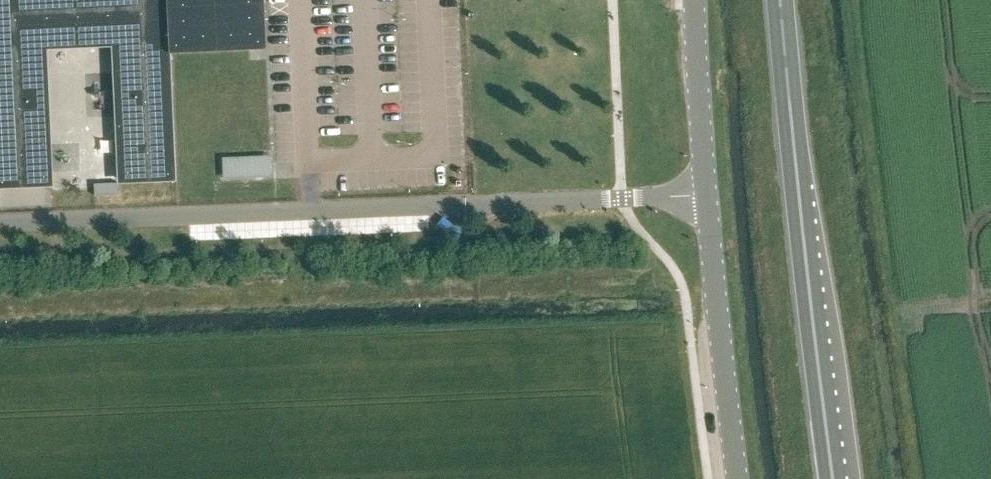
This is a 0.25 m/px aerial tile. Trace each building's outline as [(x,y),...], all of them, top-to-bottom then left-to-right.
[(263,0),(0,0),(0,188),(46,186),(40,43),(118,39),(125,183),(177,181),(171,53),(265,48),(263,0)] [(270,155),(222,157),(223,178),(271,176),(270,155)]
